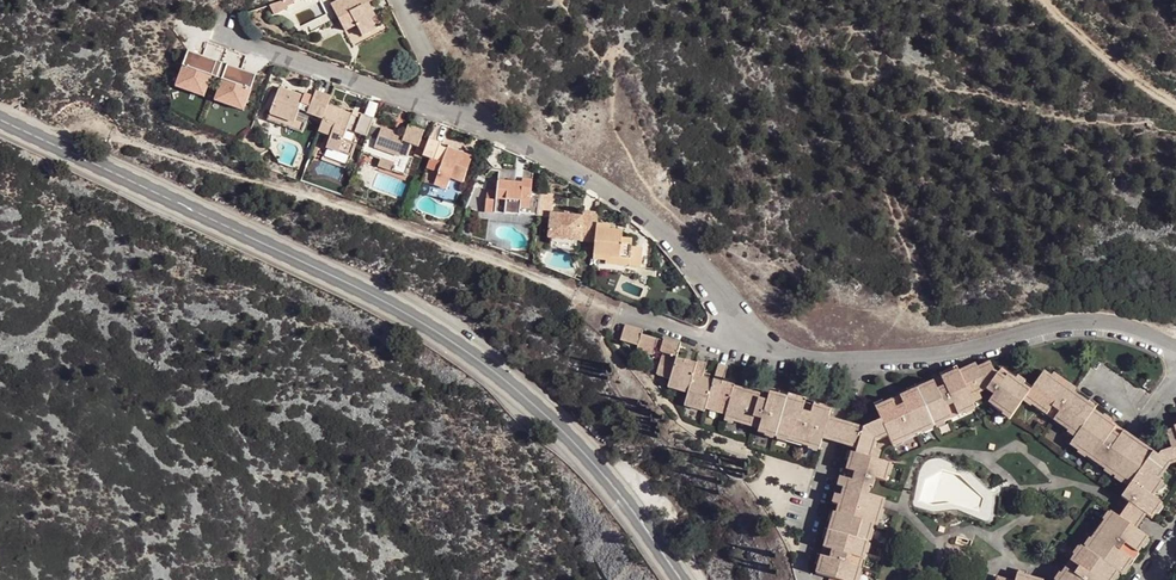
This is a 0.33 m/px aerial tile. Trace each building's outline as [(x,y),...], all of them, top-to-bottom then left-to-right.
[(277,3),(281,13),(287,10),(286,8),(293,4),(292,0),(286,0),(277,3)] [(369,3),(374,0),(341,0),(331,5),(345,32),(357,26),(362,37),(387,24),(380,12),(375,14),(369,17),(364,6),(369,3)] [(277,3),(269,6),(274,16),(281,13),(277,3)] [(375,14),(369,3),(364,6),(369,17),(375,14)] [(210,103),(209,105),(245,116),(258,76),(186,55),(175,92),(210,103)] [(328,106),(331,98),(315,92),(314,96),(305,93),(303,97),(279,88),(268,121),(279,125),(282,118),(294,122),(296,119),(299,110),(301,104),(310,107),(308,113),(324,118),(328,106)] [(299,110),(308,113),(310,107),(301,104),(299,110)] [(352,115),(328,106),(324,118),(319,131),(331,135),(327,148),(339,152),(351,157),(356,143),(344,139),(347,130),(352,115)] [(360,118),(352,115),(347,130),(355,133),(360,118)] [(368,135),(374,120),(361,115),(360,118),(355,133),(367,137),(368,135)] [(306,123),(296,119),(294,122),(282,118),(279,125),(302,133),(306,123)] [(378,139),(368,135),(367,137),(361,152),(381,159),(394,165),(392,171),(407,177),(413,158),(408,156),(413,145),(425,150),(428,142),(421,140),(424,132),(408,126),(405,136),(403,141),(389,137),(391,131),(382,128),(378,139)] [(405,136),(391,131),(389,137),(403,141),(405,136)] [(441,142),(430,138),(428,142),(425,150),(423,156),(442,164),(439,173),(427,169),(422,181),(447,190),(451,178),(463,183),(472,158),(440,146),(441,142)] [(378,166),(392,171),(394,165),(381,159),(378,166)] [(538,216),(541,193),(531,191),(532,180),(523,179),(522,183),(498,180),(496,200),(486,199),(485,212),(495,213),(520,215),(521,214),(538,216)] [(554,194),(541,193),(538,216),(551,217),(549,236),(579,240),(580,232),(595,234),(597,213),(582,211),(581,217),(552,213),(554,194)] [(520,223),(520,215),(495,213),(494,220),(520,223)] [(610,230),(597,229),(592,270),(629,274),(630,266),(641,267),(643,248),(631,247),(632,244),(621,243),(622,237),(622,231),(610,230)] [(820,445),(822,440),(828,419),(830,410),(813,405),(810,414),(802,412),(805,403),(770,393),(768,401),(766,405),(757,402),(759,398),(760,394),(734,387),(734,389),(721,384),(726,368),(718,365),(712,384),(707,382),(701,380),(703,373),(705,365),(697,362),(696,365),(676,359),(680,346),(642,334),(643,331),(625,325),(621,340),(639,346),(637,350),(653,355),(654,350),(661,351),(660,353),(663,354),(657,376),(670,380),(668,385),(680,388),(679,392),(687,394),(683,407),(693,410),(694,407),(705,410),(714,413),(714,410),(725,413),(725,414),(732,416),(731,421),(750,427),(753,418),(761,420),(759,429),(758,432),(764,434),(766,429),(776,432),(787,435),(785,440),(793,442),(797,431),(805,433),(802,445),(808,447),(810,442),(820,445)] [(974,364),(966,368),(968,372),(961,375),(959,371),(958,370),(940,378),(944,386),(937,389),(933,381),(899,396),(903,405),(895,408),(891,400),(875,407),(880,420),(871,424),(872,429),(867,431),(866,427),(862,428),(839,422),(828,419),(822,440),(833,443),(856,450),(855,454),(850,453),(846,470),(848,471),(854,472),(849,489),(843,488),(842,493),(840,497),(838,506),(835,514),(833,513),(823,549),(831,551),(829,559),(820,557),(815,574),(831,579),(835,579),(852,579),(854,573),(859,575),(861,568),(849,564),(852,557),(863,560),(866,553),(861,551),(864,541),(867,531),(871,532),(873,525),(877,526),(879,519),(873,517),(876,507),(882,508),(883,503),(884,499),(867,494),(869,487),(872,487),(875,479),(886,482),(888,476),(883,474),(886,463),(878,461),(872,459),(874,450),(877,442),(877,441),(888,437),(890,442),(901,437),(903,442),(909,439),(904,428),(912,424),(917,435),(924,432),(921,427),(931,423),(942,418),(944,423),(951,420),(946,409),(953,406),(958,417),(965,413),(963,408),(973,404),(970,397),(979,393),(986,391),(992,396),(987,403),(1003,414),(1006,410),(1012,415),(1023,400),(1026,396),(1034,402),(1031,406),(1045,416),(1052,408),(1059,413),(1053,422),(1067,432),(1070,427),(1078,433),(1075,438),(1069,446),(1076,451),(1079,447),(1087,453),(1084,457),(1091,462),(1097,452),(1104,456),(1097,466),(1104,471),(1107,466),(1125,479),(1122,483),(1127,487),(1147,460),(1152,453),(1136,442),(1123,432),(1119,438),(1112,433),(1116,427),(1109,423),(1106,427),(1098,421),(1101,417),(1093,411),(1095,409),(1073,394),(1070,398),(1062,393),(1065,389),(1043,373),(1029,391),(1007,375),(1004,379),(998,374),(993,370),(989,372),(985,364),(977,368),(974,364)] [(1000,371),(998,374),(1004,379),(1007,375),(1000,371)] [(710,375),(703,373),(701,380),(707,382),(710,375)] [(940,378),(933,381),(937,389),(944,386),(940,378)] [(1073,394),(1065,389),(1062,393),(1070,398),(1073,394)] [(982,400),(979,393),(970,397),(973,404),(982,400)] [(899,396),(891,400),(895,408),(903,405),(899,396)] [(1023,400),(1031,406),(1034,402),(1026,396),(1023,400)] [(813,405),(805,403),(802,412),(810,414),(813,405)] [(975,409),(973,404),(963,408),(965,413),(975,409)] [(951,420),(958,417),(953,406),(946,409),(951,420)] [(1045,416),(1053,422),(1059,413),(1052,408),(1045,416)] [(1010,419),(1012,415),(1006,410),(1003,414),(1010,419)] [(1109,423),(1101,417),(1098,421),(1106,427),(1109,423)] [(750,427),(759,429),(761,420),(753,418),(750,427)] [(924,432),(944,423),(942,418),(931,423),(921,427),(924,432)] [(909,439),(917,435),(912,424),(904,428),(909,439)] [(1152,453),(1147,460),(1127,487),(1120,498),(1129,504),(1126,509),(1119,518),(1115,516),(1108,525),(1103,522),(1099,527),(1108,533),(1102,541),(1094,535),(1090,539),(1092,540),(1095,543),(1088,552),(1084,550),(1077,560),(1073,557),(1069,562),(1078,568),(1073,575),(1064,569),(1058,578),(1057,579),(1094,579),(1095,579),(1108,579),(1114,571),(1116,572),(1123,563),(1128,566),(1132,560),(1119,552),(1124,545),(1136,554),(1141,547),(1137,545),(1144,536),(1135,530),(1143,520),(1146,516),(1152,520),(1156,514),(1152,510),(1158,502),(1152,497),(1156,492),(1153,489),(1159,480),(1170,466),(1175,464),(1175,426),(1172,427),(1173,429),(1165,432),(1171,449),(1159,453),(1157,456),(1152,453)] [(1067,432),(1075,438),(1078,433),(1070,427),(1067,432)] [(1123,432),(1116,427),(1112,433),(1119,438),(1123,432)] [(764,434),(785,440),(787,435),(776,432),(766,429),(764,434)] [(793,442),(802,445),(805,433),(797,431),(793,442)] [(892,446),(903,442),(901,437),(890,442),(892,446)] [(1076,451),(1084,457),(1087,453),(1079,447),(1076,451)] [(880,451),(874,450),(872,459),(878,461),(880,451)] [(1091,462),(1097,466),(1104,456),(1097,452),(1091,462)] [(1104,471),(1122,483),(1125,479),(1107,466),(1104,471)] [(838,486),(843,488),(849,489),(854,472),(848,471),(846,480),(840,478),(838,486)] [(1163,483),(1159,480),(1153,489),(1156,492),(1163,483)] [(1163,505),(1158,502),(1152,510),(1156,514),(1163,505)] [(879,519),(882,508),(876,507),(873,517),(879,519)] [(1110,512),(1103,522),(1108,525),(1115,516),(1110,512)] [(1099,527),(1094,535),(1102,541),(1108,533),(1099,527)] [(866,553),(871,532),(867,531),(864,541),(861,551),(866,553)] [(1147,539),(1144,536),(1137,545),(1141,547),(1147,539)] [(1092,540),(1084,550),(1088,552),(1095,543),(1092,540)] [(1132,560),(1136,554),(1124,545),(1119,552),(1132,560)] [(1080,547),(1073,557),(1077,560),(1084,550),(1080,547)] [(823,549),(820,557),(829,559),(831,551),(823,549)] [(861,568),(863,560),(852,557),(849,564),(861,568)] [(1069,562),(1064,569),(1073,575),(1078,568),(1069,562)] [(1121,576),(1128,566),(1123,563),(1116,572),(1119,574),(1121,576)] [(1116,572),(1114,571),(1108,579),(1114,579),(1119,574),(1116,572)]
